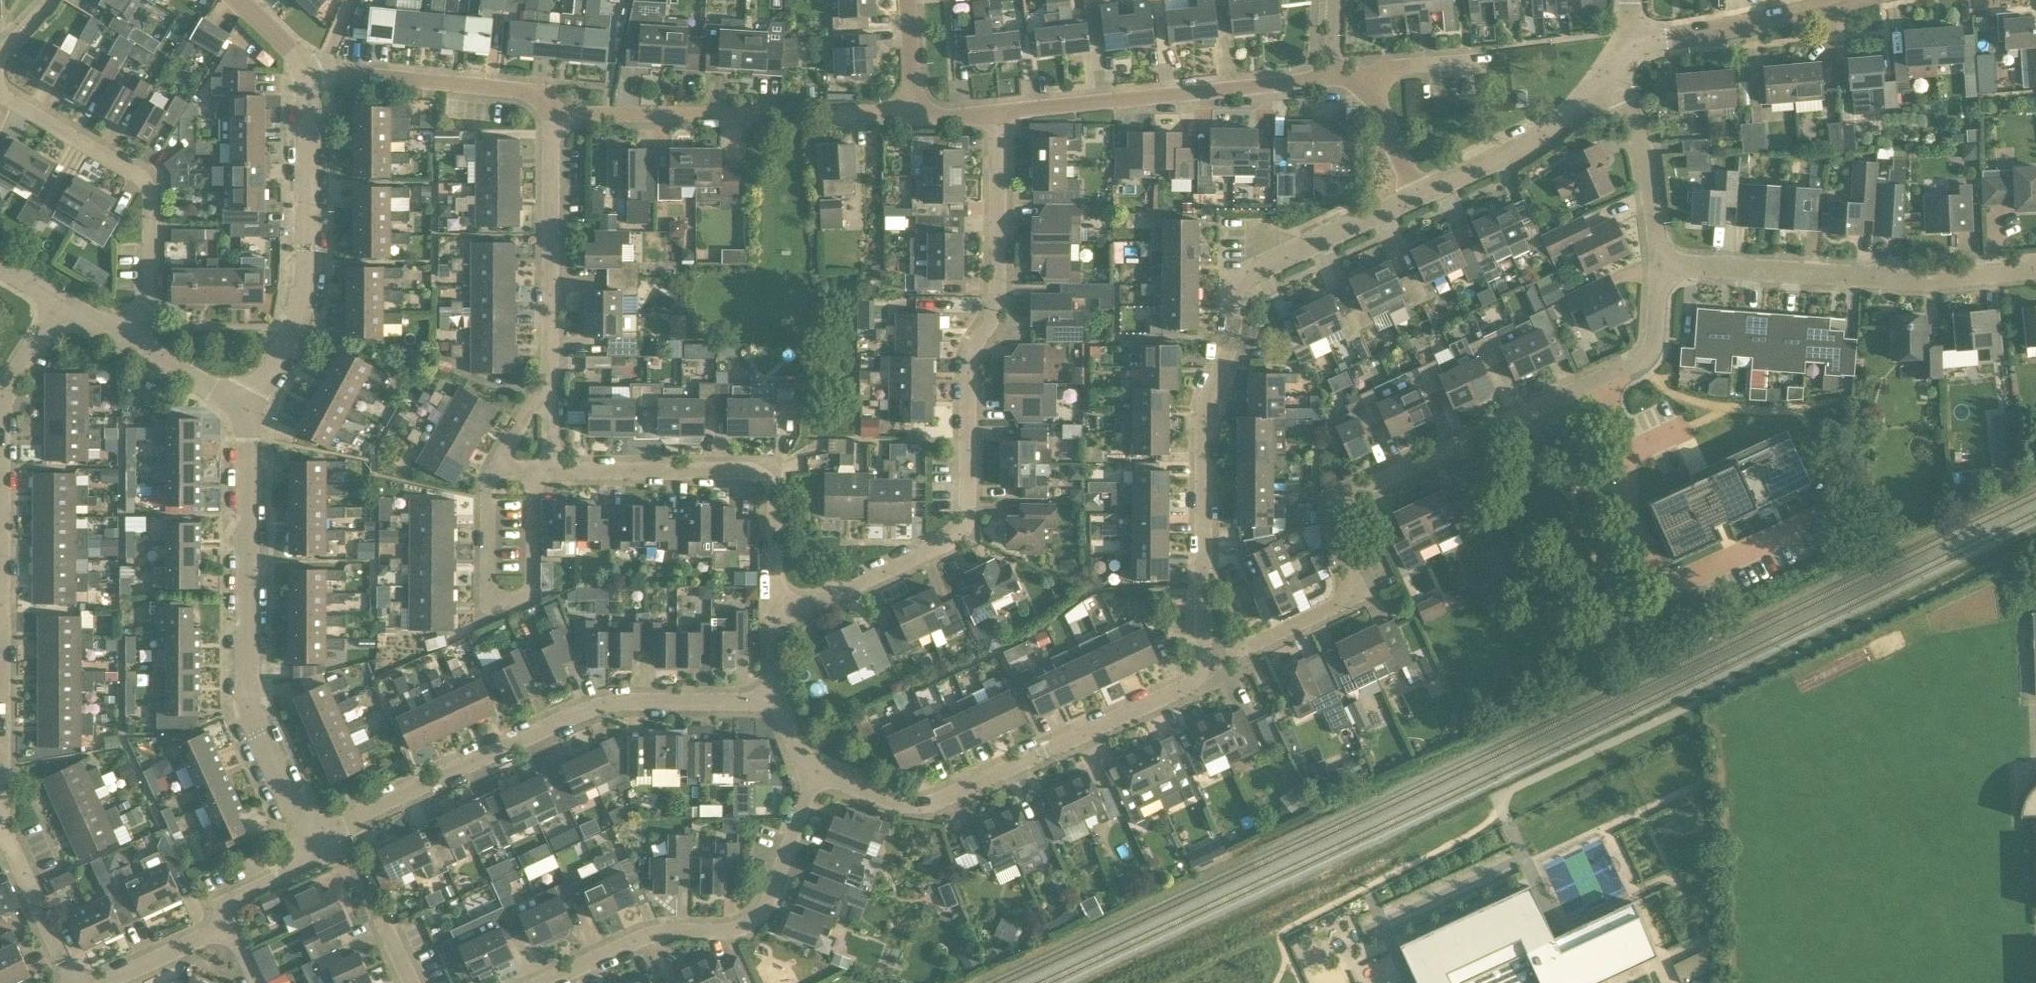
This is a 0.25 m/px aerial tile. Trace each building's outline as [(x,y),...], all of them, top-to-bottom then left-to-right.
[(141,0),(91,0),(115,14),(108,27),(127,38),(133,29),(128,22),(141,0)] [(312,14),(326,0),(298,0),(312,14)] [(393,43),(398,0),(386,0),(385,10),(371,9),(368,40),(393,43)] [(417,45),(420,14),(421,1),(414,0),(398,0),(393,43),(417,45)] [(420,14),(417,45),(440,47),(444,0),(432,0),(431,15),(420,14)] [(457,17),(458,0),(444,0),(440,47),(464,49),(467,18),(457,17)] [(467,18),(464,49),(489,52),(493,10),(503,11),(504,0),(480,0),(478,19),(467,18)] [(503,11),(516,12),(517,0),(504,0),(503,11)] [(524,24),(511,23),(508,54),(533,56),(538,0),(526,0),(524,24)] [(533,56),(557,59),(560,27),(562,15),(550,13),(552,0),(538,0),(533,56)] [(560,27),(557,59),(581,61),(587,1),(580,0),(575,0),(573,15),(562,14),(562,15),(560,27)] [(587,1),(581,61),(605,63),(608,32),(595,31),(596,18),(602,19),(604,2),(602,2),(602,0),(590,0),(590,1),(587,1)] [(868,16),(875,16),(874,0),(839,0),(840,18),(832,18),(833,31),(868,29),(868,16)] [(976,36),(965,38),(965,39),(963,39),(964,44),(966,44),(969,65),(970,65),(969,64),(976,63),(977,67),(980,69),(987,68),(989,65),(989,62),(996,61),(988,0),(973,2),(976,36)] [(1004,33),(1000,0),(991,0),(988,0),(996,61),(996,63),(1001,62),(1001,60),(1020,58),(1021,58),(1018,31),(1004,33)] [(1046,29),(1034,31),(1037,57),(1038,56),(1064,53),(1062,27),(1060,14),(1058,0),(1046,0),(1048,11),(1044,12),(1046,29)] [(1133,16),(1126,17),(1130,47),(1153,44),(1148,0),(1134,0),(1131,0),(1133,16)] [(1167,11),(1166,12),(1169,42),(1193,40),(1189,9),(1181,10),(1179,0),(1166,0),(1167,11)] [(1189,9),(1193,40),(1217,37),(1213,0),(1197,0),(1198,8),(1189,9)] [(1229,4),(1233,35),(1257,32),(1253,0),(1229,0),(1229,4)] [(1277,0),(1253,0),(1257,32),(1280,30),(1277,0)] [(1403,10),(1402,0),(1363,0),(1367,38),(1392,35),(1390,11),(1403,10)] [(1403,10),(1418,8),(1420,32),(1431,31),(1429,7),(1428,0),(1402,0),(1403,10)] [(1429,7),(1441,6),(1444,30),(1455,29),(1452,0),(1428,0),(1429,7)] [(1470,23),(1482,22),(1479,0),(1468,0),(1470,23)] [(1518,0),(1507,0),(1508,19),(1520,18),(1518,0)] [(1532,17),(1543,16),(1542,0),(1531,0),(1532,17)] [(1566,0),(1555,0),(1556,15),(1567,14),(1566,0)] [(1581,12),(1606,10),(1605,0),(1580,0),(1581,12)] [(1105,50),(1130,47),(1126,17),(1117,18),(1116,4),(1101,6),(1105,50)] [(92,16),(83,30),(95,36),(103,22),(92,16)] [(202,17),(189,39),(217,56),(230,34),(202,17)] [(2025,46),(2027,71),(2035,71),(2035,44),(2034,44),(2032,18),(2003,20),(2005,48),(2025,46)] [(666,20),(666,27),(663,27),(662,63),(673,64),(673,70),(698,72),(700,37),(687,36),(688,20),(669,19),(669,20),(666,20)] [(705,35),(707,37),(705,72),(730,73),(731,67),(743,68),(745,32),(745,20),(722,19),(722,24),(705,23),(705,35)] [(1223,46),(1234,44),(1229,19),(1217,21),(1223,46)] [(754,73),(778,74),(780,45),(784,45),(784,22),(773,22),(767,33),(745,32),(743,68),(754,68),(754,73)] [(1089,50),(1090,50),(1087,24),(1062,27),(1064,53),(1064,55),(1069,54),(1069,52),(1089,50)] [(650,69),(652,62),(662,63),(663,27),(641,26),(640,33),(627,33),(625,67),(650,69)] [(1973,36),(1961,37),(1960,27),(1932,29),(1935,63),(1962,61),(1963,74),(1976,73),(1973,36)] [(1904,31),(1905,55),(1893,56),(1896,81),(1896,93),(1909,93),(1908,79),(1936,77),(1935,63),(1932,29),(1904,31)] [(872,72),(871,59),(877,59),(875,34),(841,36),(842,49),(834,49),(835,74),(851,73),(851,78),(852,79),(856,80),(861,80),(866,79),(870,77),(870,72),(872,72)] [(55,82),(65,88),(86,53),(92,44),(81,37),(70,55),(49,42),(31,73),(53,85),(55,82)] [(799,66),(797,38),(784,39),(785,50),(783,50),(782,67),(799,66)] [(98,82),(108,88),(113,80),(122,64),(102,52),(98,59),(86,53),(65,88),(63,91),(85,104),(98,82)] [(1850,89),(1852,89),(1854,115),(1868,114),(1872,109),(1898,108),(1896,93),(1896,81),(1882,82),(1880,57),(1848,60),(1850,89)] [(1819,63),(1791,65),(1794,101),(1822,98),(1819,63)] [(1767,103),(1794,101),(1791,65),(1764,67),(1767,103)] [(231,119),(271,119),(271,109),(265,109),(265,95),(247,95),(247,70),(223,70),(222,96),(216,103),(216,119),(231,119)] [(1734,116),(1734,107),(1736,106),(1733,71),(1704,73),(1707,109),(1708,117),(1734,116)] [(1680,111),(1707,109),(1704,73),(1677,75),(1680,111)] [(125,87),(113,80),(108,88),(95,110),(117,123),(129,102),(140,108),(145,99),(153,85),(133,74),(125,87)] [(167,111),(145,99),(140,108),(127,129),(149,142),(162,119),(175,127),(180,118),(188,103),(176,96),(167,111)] [(422,126),(438,125),(437,100),(421,100),(422,126)] [(410,108),(390,107),(355,107),(355,129),(390,129),(390,117),(410,118),(410,108)] [(180,141),(187,141),(196,142),(196,118),(180,118),(180,141)] [(265,142),(265,128),(271,128),(271,119),(231,119),(231,142),(265,142)] [(1296,162),(1313,162),(1314,121),(1288,121),(1288,162),(1274,162),(1274,175),(1296,175),(1296,162)] [(1354,175),(1354,135),(1340,135),(1340,122),(1314,121),(1313,162),(1331,162),(1331,175),(1354,175)] [(1049,123),(1049,138),(1034,138),(1033,164),(1065,164),(1065,150),(1081,150),(1081,124),(1075,123),(1049,123)] [(1765,123),(1762,123),(1752,124),(1755,153),(1767,153),(1765,123)] [(1830,152),(1843,151),(1841,126),(1840,123),(1828,123),(1830,152)] [(1743,153),(1755,153),(1752,124),(1740,125),(1743,153)] [(1856,125),(1841,126),(1843,151),(1858,150),(1856,125)] [(409,130),(390,129),(355,129),(355,153),(390,153),(390,140),(409,140),(409,130)] [(1215,195),(1215,182),(1212,182),(1212,176),(1233,176),(1233,164),(1233,129),(1212,129),(1211,151),(1198,151),(1197,195),(1215,195)] [(1270,149),(1256,149),(1256,129),(1233,129),(1233,164),(1233,176),(1255,176),(1255,187),(1269,187),(1270,149)] [(435,130),(435,143),(459,143),(459,130),(435,130)] [(1978,130),(1966,131),(1966,134),(1966,142),(1979,141),(1978,130)] [(1154,168),(1154,133),(1128,133),(1128,149),(1115,149),(1115,178),(1139,178),(1139,168),(1154,168)] [(1154,168),(1170,168),(1170,179),(1194,180),(1194,148),(1180,148),(1180,133),(1154,133),(1154,168)] [(912,151),(924,151),(924,176),(962,176),(962,150),(948,150),(949,136),(912,136),(912,151)] [(476,139),(476,160),(519,160),(519,139),(476,139)] [(17,182),(35,152),(15,140),(4,159),(0,156),(0,172),(17,182)] [(1683,141),(1684,154),(1712,153),(1711,140),(1683,141)] [(180,164),(190,164),(194,164),(194,154),(196,154),(196,142),(187,141),(186,145),(163,163),(171,174),(180,168),(180,164)] [(231,142),(231,164),(224,163),(224,164),(270,164),(270,154),(264,154),(265,142),(231,142)] [(1962,158),(1979,158),(1979,143),(1962,143),(1962,158)] [(856,195),(855,176),(853,144),(823,146),(825,178),(823,178),(824,197),(856,195)] [(1562,199),(1576,194),(1581,204),(1611,190),(1600,165),(1606,162),(1598,145),(1569,158),(1575,171),(1554,180),(1562,199)] [(1905,237),(1906,148),(1893,149),(1892,169),(1888,168),(1887,183),(1876,182),(1875,202),(1873,235),(1905,237)] [(656,166),(644,166),(644,149),(613,149),(613,189),(627,189),(627,223),(649,223),(649,201),(656,201),(656,166)] [(682,200),(682,185),(695,185),(696,150),(671,149),(670,170),(658,170),(658,200),(682,200)] [(738,167),(721,167),(721,150),(696,150),(695,185),(697,186),(697,200),(699,200),(702,203),(714,203),(718,199),(721,199),(721,195),(738,195),(738,167)] [(17,182),(33,192),(17,218),(32,227),(38,217),(55,187),(45,181),(55,164),(35,152),(17,182)] [(414,153),(390,153),(355,153),(355,176),(390,177),(390,163),(414,163),(414,153)] [(476,183),(519,183),(519,160),(476,160),(476,182),(476,183)] [(1850,203),(1834,202),(1834,195),(1823,195),(1822,214),(1831,214),(1829,233),(1862,235),(1864,201),(1875,202),(1876,182),(1877,163),(1852,161),(1850,203)] [(197,173),(190,173),(190,164),(180,164),(180,168),(171,174),(171,187),(196,187),(197,173)] [(264,187),(264,173),(270,173),(270,164),(224,164),(223,187),(264,187)] [(1080,180),(1065,179),(1065,164),(1033,164),(1033,189),(1034,203),(1080,204),(1080,180)] [(1692,223),(1706,224),(1706,223),(1724,224),(1726,194),(1738,195),(1738,204),(1751,205),(1749,222),(1778,225),(1781,186),(1748,184),(1749,174),(1739,173),(1739,171),(1713,169),(1712,191),(1694,190),(1692,223)] [(2035,210),(2035,169),(2016,170),(2016,177),(1984,178),(1985,204),(2017,203),(2017,210),(2035,210)] [(72,229),(78,218),(96,188),(75,176),(65,193),(55,187),(38,217),(48,223),(51,217),(72,229)] [(950,216),(950,202),(962,202),(962,176),(924,176),(916,176),(916,199),(912,198),(912,208),(905,208),(905,216),(950,216)] [(476,183),(476,204),(519,204),(519,183),(476,183)] [(1824,189),(1781,186),(1778,225),(1821,228),(1822,214),(1823,195),(1824,189)] [(1959,211),(1971,211),(1970,186),(1949,187),(1949,196),(1938,197),(1938,211),(1926,212),(1927,232),(1960,231),(1959,211)] [(264,211),(271,211),(271,200),(264,200),(264,187),(223,187),(221,191),(220,194),(220,197),(220,200),(220,203),(222,210),(222,223),(240,223),(264,223),(264,211)] [(409,187),(390,187),(355,187),(355,210),(390,210),(390,198),(409,197),(409,187)] [(111,213),(109,212),(116,200),(96,188),(78,218),(98,230),(92,238),(103,245),(116,223),(108,218),(111,213)] [(842,200),(819,201),(821,229),(843,229),(842,200)] [(519,227),(519,204),(476,204),(476,227),(519,227)] [(1529,253),(1545,246),(1540,236),(1534,222),(1523,227),(1513,204),(1493,213),(1507,245),(1523,238),(1529,253)] [(1081,206),(1069,206),(1046,206),(1046,218),(1033,218),(1033,244),(1069,244),(1079,244),(1081,244),(1081,206)] [(409,211),(390,210),(355,210),(355,233),(389,233),(390,220),(409,221),(409,211)] [(1498,267),(1496,262),(1511,255),(1507,245),(1493,213),(1472,223),(1483,246),(1472,251),(1483,274),(1488,282),(1500,277),(1496,268),(1498,267)] [(1551,258),(1574,248),(1586,272),(1628,252),(1613,219),(1589,231),(1582,216),(1540,236),(1545,246),(1551,258)] [(1151,233),(1151,242),(1198,242),(1198,220),(1163,220),(1163,233),(1151,233)] [(910,238),(910,256),(962,256),(962,234),(943,234),(943,221),(916,221),(916,238),(910,238)] [(230,237),(241,237),(240,223),(230,223),(230,237)] [(264,236),(264,223),(240,223),(241,237),(264,236)] [(171,243),(196,243),(196,229),(172,228),(171,243)] [(205,229),(196,229),(196,243),(205,243),(205,229)] [(586,244),(586,245),(583,245),(580,248),(580,263),(583,265),(585,265),(585,267),(608,267),(608,279),(638,279),(638,262),(622,262),(622,244),(629,244),(629,231),(596,231),(596,244),(586,244)] [(409,233),(389,233),(355,233),(355,257),(389,257),(389,243),(409,243),(409,233)] [(1468,281),(1483,274),(1472,251),(1461,256),(1451,233),(1431,242),(1445,274),(1461,267),(1468,281)] [(471,242),(471,264),(514,264),(514,242),(471,242)] [(1112,242),(1113,263),(1123,263),(1122,242),(1112,242)] [(1163,251),(1163,263),(1198,264),(1198,242),(1151,242),(1151,251),(1163,251)] [(1420,271),(1409,276),(1421,303),(1436,296),(1430,281),(1445,274),(1431,242),(1410,251),(1420,271)] [(1061,281),(1061,283),(1080,283),(1081,261),(1078,261),(1079,244),(1069,244),(1033,244),(1033,269),(1046,269),(1046,281),(1061,281)] [(724,261),(746,261),(746,252),(724,251),(724,261)] [(104,285),(112,272),(81,254),(74,268),(104,285)] [(942,290),(942,278),(962,278),(962,256),(910,256),(910,274),(916,274),(916,290),(942,290)] [(207,258),(207,269),(195,269),(195,309),(205,309),(205,303),(218,303),(218,269),(218,258),(207,258)] [(253,258),(253,269),(241,269),(241,309),(251,309),(251,303),(264,303),(264,269),(264,258),(253,258)] [(172,303),(186,303),(186,309),(195,309),(195,269),(183,269),(183,261),(172,261),(172,303)] [(1409,276),(1398,281),(1389,261),(1369,270),(1387,310),(1388,310),(1389,313),(1404,306),(1406,310),(1421,303),(1409,276)] [(1163,263),(1163,277),(1152,277),(1151,285),(1198,285),(1198,264),(1163,263)] [(514,286),(514,264),(471,264),(471,286),(514,286)] [(402,267),(382,267),(348,267),(347,290),(382,290),(382,278),(402,278),(402,267)] [(241,269),(218,269),(218,303),(231,303),(231,309),(241,309),(241,269)] [(1346,303),(1348,309),(1359,331),(1374,323),(1371,318),(1387,310),(1369,270),(1349,280),(1357,298),(1346,303)] [(1563,297),(1553,273),(1524,286),(1534,309),(1563,297)] [(585,291),(585,294),(582,294),(581,297),(580,302),(580,308),(580,314),(621,314),(621,296),(638,296),(638,279),(608,279),(608,291),(585,291)] [(1070,311),(1071,298),(1099,298),(1099,309),(1113,309),(1113,284),(1080,283),(1061,283),(1060,295),(1033,295),(1032,324),(1046,324),(1046,342),(1082,342),(1083,311),(1070,311)] [(1162,295),(1162,307),(1198,307),(1198,285),(1151,285),(1151,295),(1162,295)] [(514,308),(514,286),(471,286),(471,307),(514,308)] [(1628,319),(1613,288),(1593,298),(1587,286),(1563,297),(1576,323),(1586,318),(1592,331),(1608,324),(1609,328),(1628,319)] [(402,290),(382,290),(347,290),(347,313),(382,313),(382,300),(402,300),(402,290)] [(1324,336),(1341,329),(1347,344),(1362,337),(1359,331),(1348,309),(1338,313),(1330,295),(1309,304),(1324,336)] [(1315,358),(1308,344),(1324,336),(1309,304),(1289,314),(1299,334),(1288,339),(1300,365),(1315,358)] [(2035,345),(2035,306),(2023,308),(2027,346),(2035,345)] [(514,329),(514,308),(471,307),(471,329),(514,329)] [(1162,307),(1162,320),(1150,320),(1150,334),(1163,334),(1163,329),(1197,329),(1198,307),(1162,307)] [(1531,320),(1515,327),(1535,370),(1555,361),(1544,338),(1555,333),(1544,309),(1529,316),(1531,320)] [(1731,355),(1734,312),(1729,311),(1729,321),(1719,320),(1719,311),(1698,309),(1695,349),(1682,349),(1681,365),(1694,366),(1694,356),(1716,358),(1715,370),(1729,371),(1731,355)] [(1978,360),(2001,358),(1997,310),(1953,314),(1956,350),(1977,348),(1978,360)] [(1767,357),(1770,315),(1770,314),(1766,314),(1765,323),(1755,322),(1756,314),(1734,312),(1731,355),(1753,357),(1752,368),(1766,369),(1767,357)] [(402,313),(382,313),(347,313),(347,337),(382,337),(382,324),(402,323),(402,313)] [(896,313),(896,335),(939,335),(939,313),(896,313)] [(585,337),(608,337),(608,348),(611,348),(611,356),(611,357),(626,357),(626,356),(624,356),(624,348),(638,348),(638,332),(621,332),(621,314),(580,314),(580,321),(580,325),(581,330),(582,333),(585,333),(585,337)] [(1792,316),(1770,315),(1767,357),(1790,359),(1789,371),(1803,372),(1803,360),(1806,326),(1792,325),(1792,316)] [(1892,360),(1915,359),(1915,379),(1943,378),(1942,345),(1926,345),(1925,316),(1891,318),(1892,360)] [(1806,326),(1803,360),(1826,362),(1825,373),(1839,374),(1853,375),(1855,340),(1842,339),(1842,332),(1828,331),(1829,319),(1807,317),(1806,326)] [(1513,324),(1482,338),(1493,361),(1504,356),(1515,379),(1535,370),(1515,327),(1513,324)] [(471,341),(471,350),(514,350),(514,329),(471,329),(471,341)] [(938,357),(939,335),(896,335),(895,356),(889,356),(889,357),(938,357)] [(1482,338),(1473,342),(1468,344),(1467,342),(1450,349),(1453,358),(1475,405),(1490,398),(1492,394),(1490,390),(1493,389),(1483,366),(1493,361),(1482,338)] [(1130,355),(1141,355),(1141,367),(1177,367),(1177,345),(1142,345),(1142,340),(1130,340),(1130,355)] [(715,356),(715,343),(685,343),(685,356),(715,356)] [(1006,358),(1005,383),(1041,383),(1042,346),(1018,346),(1018,358),(1006,358)] [(389,375),(372,366),(341,349),(330,370),(360,386),(361,386),(367,375),(384,384),(389,375)] [(514,373),(514,350),(471,350),(471,373),(514,373)] [(626,366),(626,357),(611,357),(611,356),(585,355),(585,368),(612,368),(611,366),(626,366)] [(938,357),(889,357),(889,378),(932,378),(933,357),(938,357)] [(1453,408),(1456,406),(1457,410),(1461,411),(1475,405),(1453,358),(1439,364),(1436,360),(1421,367),(1434,394),(1444,389),(1453,408)] [(1129,389),(1168,389),(1176,389),(1177,367),(1141,367),(1141,380),(1129,380),(1129,389)] [(1423,399),(1434,394),(1421,367),(1406,373),(1412,388),(1396,395),(1411,427),(1431,417),(1423,399)] [(378,395),(361,386),(360,386),(330,370),(319,390),(350,406),(356,395),(373,404),(378,395)] [(1330,378),(1335,388),(1351,380),(1347,370),(1330,378)] [(46,373),(46,395),(100,395),(100,385),(88,385),(88,373),(46,373)] [(1296,374),(1284,374),(1284,373),(1248,373),(1248,395),(1283,396),(1284,383),(1296,383),(1296,374)] [(889,378),(889,400),(932,400),(932,378),(889,378)] [(1710,379),(1710,393),(1728,393),(1728,380),(1710,379)] [(768,399),(750,399),(750,435),(773,435),(773,414),(785,414),(785,381),(768,381),(768,399)] [(631,383),(631,387),(611,387),(612,435),(635,435),(635,409),(646,409),(646,383),(631,383)] [(658,435),(660,435),(660,439),(665,443),(681,443),(681,388),(663,388),(663,383),(646,383),(646,409),(658,409),(658,435)] [(1041,421),(1041,383),(1005,383),(1005,408),(1018,408),(1018,421),(1041,421)] [(700,399),(681,399),(681,388),(681,443),(697,443),(702,439),(702,435),(704,435),(704,413),(716,413),(715,384),(700,384),(700,399)] [(716,413),(727,413),(727,435),(750,435),(750,399),(750,386),(733,386),(733,384),(715,384),(716,413)] [(435,390),(432,396),(486,428),(497,408),(460,387),(453,399),(445,394),(444,395),(435,390)] [(589,435),(612,435),(611,387),(589,387),(589,435)] [(1787,387),(1786,400),(1802,399),(1803,388),(1787,387)] [(1396,395),(1380,402),(1373,388),(1359,395),(1361,398),(1372,422),(1382,417),(1391,436),(1411,427),(1396,395)] [(1766,389),(1749,388),(1748,400),(1765,401),(1766,389)] [(1120,399),(1133,399),(1133,411),(1168,411),(1168,389),(1129,389),(1120,389),(1120,399)] [(372,418),(350,406),(319,390),(308,410),(339,426),(345,415),(367,427),(372,418)] [(112,396),(100,395),(46,395),(46,417),(88,417),(88,406),(100,406),(100,404),(112,405),(112,396)] [(1283,409),(1283,396),(1248,395),(1248,417),(1296,417),(1296,409),(1283,409)] [(445,413),(438,425),(475,446),(486,428),(432,396),(429,401),(438,407),(437,409),(445,413)] [(1333,420),(1336,427),(1350,459),(1371,450),(1363,431),(1373,426),(1372,422),(1361,398),(1346,406),(1349,412),(1333,420)] [(880,409),(889,409),(889,422),(932,422),(932,400),(889,400),(869,399),(869,406),(880,406),(880,409)] [(356,435),(339,426),(308,410),(297,430),(328,447),(334,435),(351,444),(356,435)] [(1133,411),(1117,411),(1117,424),(1122,424),(1122,432),(1168,432),(1168,411),(1133,411)] [(46,417),(45,438),(100,439),(100,428),(88,428),(88,417),(46,417)] [(862,435),(880,434),(879,417),(861,417),(862,435)] [(1296,418),(1296,417),(1248,417),(1237,417),(1237,439),(1285,439),(1285,427),(1293,427),(1293,418),(1296,418)] [(167,418),(167,441),(200,441),(200,418),(167,418)] [(1063,436),(1083,436),(1083,423),(1063,422),(1063,436)] [(438,425),(432,435),(425,431),(424,433),(414,427),(411,433),(428,443),(465,464),(475,446),(438,425)] [(126,427),(126,440),(136,440),(136,427),(126,427)] [(106,428),(106,439),(117,439),(117,428),(106,428)] [(1035,463),(1035,451),(1047,451),(1048,430),(1020,429),(1020,441),(1001,441),(1001,462),(1035,463)] [(1122,442),(1133,442),(1133,454),(1168,454),(1168,432),(1122,432),(1122,442)] [(420,438),(411,433),(407,439),(417,444),(420,438)] [(1696,480),(1650,502),(1677,558),(1722,537),(1717,526),(1729,520),(1730,521),(1744,514),(1742,509),(1769,496),(1772,501),(1798,489),(1796,484),(1811,476),(1792,436),(1708,475),(1709,476),(1697,481),(1696,480)] [(2014,437),(1994,440),(1998,468),(2017,465),(2014,437)] [(100,449),(100,439),(45,438),(45,461),(87,461),(87,449),(100,449)] [(847,465),(847,453),(847,439),(829,438),(829,453),(840,453),(840,465),(847,465)] [(117,450),(117,439),(106,439),(105,450),(117,450)] [(1285,461),(1285,439),(1237,439),(1237,461),(1285,461)] [(126,440),(126,462),(136,462),(136,440),(126,440)] [(200,462),(200,441),(167,441),(167,462),(200,462)] [(890,454),(907,455),(907,443),(891,442),(890,454)] [(453,484),(465,464),(428,443),(416,463),(453,484)] [(889,459),(889,472),(889,480),(889,523),(911,523),(912,480),(900,480),(900,470),(896,470),(896,459),(889,459)] [(345,461),(325,461),(290,461),(290,484),(325,484),(325,471),(345,471),(345,461)] [(1272,482),(1272,470),(1284,470),(1285,461),(1237,461),(1237,482),(1272,482)] [(126,462),(126,484),(136,484),(136,462),(126,462)] [(200,484),(200,462),(167,462),(167,484),(200,484)] [(1050,463),(1035,463),(1001,462),(1001,485),(1020,485),(1020,498),(1046,498),(1047,478),(1050,478),(1050,475),(1052,473),(1052,468),(1050,467),(1050,463)] [(1110,492),(1168,493),(1168,470),(1133,470),(1132,483),(1112,483),(1109,487),(1109,492),(1110,492)] [(33,473),(33,495),(88,495),(88,485),(75,485),(75,473),(33,473)] [(824,516),(846,516),(846,473),(824,473),(824,516)] [(868,474),(846,473),(846,516),(867,517),(867,523),(868,474)] [(868,474),(867,523),(889,523),(889,480),(868,480),(868,474)] [(1285,495),(1272,495),(1272,482),(1237,482),(1237,504),(1285,504),(1285,495)] [(136,496),(136,484),(126,484),(126,497),(126,511),(135,511),(135,496),(136,496)] [(155,506),(167,506),(200,506),(200,484),(167,484),(167,485),(155,485),(155,506)] [(345,484),(325,484),(290,484),(290,507),(325,507),(325,495),(345,495),(345,484)] [(1462,499),(1448,505),(1441,491),(1418,502),(1431,531),(1432,531),(1438,544),(1459,534),(1463,543),(1479,535),(1462,499)] [(1132,503),(1132,514),(1168,514),(1168,493),(1110,492),(1110,503),(1132,503)] [(33,495),(33,517),(75,517),(75,506),(88,506),(88,495),(33,495)] [(410,499),(410,522),(453,522),(453,499),(410,499)] [(577,504),(577,506),(577,540),(591,540),(591,548),(611,549),(611,518),(599,518),(599,506),(597,506),(594,500),(580,500),(577,504)] [(690,518),(678,518),(678,563),(682,563),(682,554),(698,554),(698,556),(711,556),(711,548),(712,548),(712,500),(696,500),(693,507),(690,507),(690,518)] [(734,507),(730,507),(730,505),(725,500),(712,500),(712,548),(725,548),(725,550),(747,550),(747,518),(734,518),(734,507)] [(1431,531),(1418,502),(1394,513),(1401,527),(1387,533),(1397,555),(1399,554),(1407,571),(1425,563),(1416,545),(1412,547),(1409,541),(1431,531)] [(1008,517),(1008,546),(1021,546),(1021,552),(1042,552),(1042,526),(1054,526),(1054,503),(1021,503),(1021,517),(1008,517)] [(1285,513),(1285,504),(1237,504),(1237,526),(1272,526),(1272,513),(1285,513)] [(542,549),(563,549),(563,556),(577,556),(577,540),(577,506),(555,506),(555,518),(543,517),(542,549)] [(623,518),(611,518),(611,549),(631,549),(631,546),(645,546),(645,506),(623,506),(623,518)] [(678,518),(667,518),(667,506),(645,506),(645,546),(659,546),(659,548),(675,549),(675,554),(673,554),(673,563),(678,563),(678,518)] [(345,507),(325,507),(290,507),(290,530),(325,530),(325,517),(345,517),(345,507)] [(1132,514),(1132,527),(1121,527),(1121,536),(1168,536),(1168,514),(1132,514)] [(126,516),(126,544),(136,544),(136,532),(139,532),(139,516),(126,516)] [(33,517),(33,538),(88,538),(88,528),(75,528),(75,517),(33,517)] [(167,522),(167,544),(200,544),(200,522),(167,522)] [(453,543),(453,522),(410,522),(410,543),(453,543)] [(382,528),(381,541),(400,541),(400,528),(382,528)] [(345,530),(325,530),(290,530),(290,553),(325,554),(325,540),(345,540),(345,530)] [(1244,540),(1250,554),(1237,560),(1246,581),(1278,567),(1291,560),(1281,539),(1277,541),(1274,534),(1244,540)] [(1121,545),(1132,545),(1132,558),(1167,558),(1168,536),(1121,536),(1121,545)] [(33,538),(33,560),(75,560),(75,549),(88,549),(88,538),(33,538)] [(410,543),(410,564),(453,564),(453,543),(410,543)] [(1510,543),(1495,549),(1501,563),(1516,556),(1510,543)] [(136,557),(136,544),(126,544),(126,557),(136,557)] [(200,566),(200,544),(167,544),(167,566),(200,566)] [(1311,556),(1318,573),(1328,568),(1321,552),(1311,556)] [(1120,580),(1132,580),(1167,580),(1167,558),(1132,558),(1132,566),(1120,566),(1120,580)] [(33,560),(33,582),(88,582),(88,571),(75,571),(75,560),(33,560)] [(1009,563),(996,569),(992,560),(966,572),(976,593),(964,599),(974,622),(995,612),(989,601),(1011,591),(1012,593),(1021,589),(1009,563)] [(410,574),(410,586),(453,586),(453,564),(410,564),(402,564),(390,564),(390,571),(401,571),(401,574),(410,574)] [(120,566),(120,596),(130,596),(130,582),(135,582),(135,566),(120,566)] [(200,588),(200,566),(167,566),(154,566),(154,587),(167,587),(167,588),(200,588)] [(1284,578),(1278,567),(1246,581),(1255,600),(1299,580),(1295,572),(1284,578)] [(759,582),(758,569),(735,570),(736,584),(759,582)] [(345,570),(325,570),(290,570),(290,593),(325,593),(325,580),(345,580),(345,570)] [(1316,573),(1299,580),(1303,589),(1320,581),(1316,573)] [(1303,589),(1299,580),(1255,600),(1264,620),(1296,606),(1291,594),(1303,589)] [(88,592),(88,582),(33,582),(33,604),(75,604),(75,592),(88,592)] [(410,586),(410,608),(453,608),(453,586),(410,586)] [(952,599),(941,604),(933,587),(913,597),(929,632),(940,627),(946,638),(966,628),(952,599)] [(567,592),(567,601),(576,601),(576,588),(567,592)] [(345,593),(325,593),(290,593),(290,616),(325,615),(325,603),(345,603),(345,593)] [(1439,594),(1415,604),(1424,623),(1447,612),(1439,594)] [(921,644),(918,637),(929,632),(913,597),(892,606),(901,625),(885,632),(895,656),(921,644)] [(150,613),(156,613),(156,628),(199,628),(199,627),(193,627),(193,607),(164,607),(164,601),(150,601),(150,613)] [(452,630),(453,608),(410,608),(409,630),(452,630)] [(726,609),(725,619),(712,619),(711,622),(711,654),(711,666),(734,666),(734,653),(747,653),(747,610),(726,609)] [(631,651),(643,651),(643,621),(643,612),(636,612),(635,621),(624,621),(624,632),(610,632),(609,666),(631,666),(631,651)] [(344,616),(325,615),(290,616),(290,638),(325,638),(325,626),(344,626),(344,616)] [(38,616),(38,638),(93,638),(93,628),(80,628),(80,616),(38,616)] [(1130,622),(1135,632),(1122,638),(1137,670),(1157,660),(1138,618),(1130,622)] [(610,632),(596,632),(596,619),(575,619),(575,650),(587,651),(587,666),(609,666),(610,632)] [(1393,619),(1376,627),(1375,625),(1356,634),(1377,680),(1413,663),(1393,619)] [(677,632),(664,632),(664,621),(643,621),(643,651),(655,651),(655,666),(677,666),(677,632)] [(699,654),(711,654),(711,622),(691,622),(691,632),(677,632),(677,666),(699,666),(699,654)] [(874,627),(859,634),(855,624),(827,636),(832,647),(818,654),(830,681),(872,662),(877,672),(891,666),(874,627)] [(1117,627),(1098,637),(1117,679),(1137,670),(1122,638),(1117,627)] [(167,629),(167,649),(199,650),(199,628),(156,628),(167,629)] [(560,681),(560,679),(567,676),(560,660),(572,655),(559,628),(541,636),(546,647),(536,652),(527,648),(522,651),(532,672),(539,669),(547,685),(550,683),(552,686),(556,686),(557,685),(559,683),(560,681)] [(1336,644),(1337,647),(1322,654),(1339,689),(1344,687),(1347,694),(1377,680),(1356,634),(1336,644)] [(126,649),(136,649),(136,636),(126,636),(126,649)] [(1098,688),(1117,679),(1098,637),(1097,636),(1078,644),(1083,656),(1098,688)] [(1001,637),(985,644),(988,649),(1003,642),(1001,637)] [(38,638),(38,660),(80,660),(81,649),(93,649),(93,638),(38,638)] [(344,638),(325,638),(290,638),(290,662),(325,662),(325,649),(344,649),(344,638)] [(117,640),(106,640),(106,651),(117,651),(117,640)] [(1005,649),(1009,660),(1034,651),(1030,640),(1005,649)] [(521,648),(502,656),(482,666),(492,688),(498,685),(508,705),(528,696),(522,680),(533,675),(532,672),(522,651),(521,648)] [(136,662),(136,649),(126,649),(126,662),(136,662)] [(199,671),(199,650),(167,649),(154,649),(154,670),(155,670),(199,671)] [(1067,651),(1059,654),(1078,697),(1098,688),(1083,656),(1072,661),(1067,651)] [(1055,669),(1044,674),(1059,706),(1078,697),(1059,654),(1050,658),(1055,669)] [(1319,655),(1304,662),(1303,659),(1279,670),(1295,704),(1293,706),(1299,719),(1316,711),(1318,714),(1323,712),(1333,733),(1351,725),(1319,655)] [(38,660),(38,681),(93,681),(105,681),(105,671),(81,671),(80,660),(38,660)] [(452,672),(459,689),(474,721),(495,711),(481,679),(469,685),(461,667),(452,672)] [(1022,690),(1026,688),(1038,715),(1059,706),(1044,674),(1033,679),(1028,668),(1015,674),(1022,690)] [(199,693),(199,671),(155,670),(155,693),(167,693),(199,693)] [(344,676),(326,684),(326,683),(294,697),(304,719),(335,705),(330,693),(348,685),(344,676)] [(431,681),(439,698),(453,730),(474,721),(459,689),(448,694),(440,677),(431,681)] [(136,679),(126,679),(126,693),(135,693),(136,685),(136,679)] [(995,683),(1001,694),(989,699),(1004,731),(1024,722),(1009,690),(1004,679),(995,683)] [(38,681),(38,703),(80,703),(80,692),(93,692),(93,681),(38,681)] [(410,691),(418,708),(432,740),(453,730),(439,698),(427,704),(419,687),(410,691)] [(368,690),(336,705),(335,705),(304,719),(313,739),(345,725),(340,714),(368,701),(371,697),(368,690)] [(136,714),(135,693),(126,693),(126,714),(136,714)] [(167,693),(167,701),(157,701),(157,727),(190,728),(190,724),(199,724),(199,693),(167,693)] [(989,699),(977,705),(972,694),(964,698),(984,740),(1004,731),(989,699)] [(389,701),(396,717),(411,750),(432,740),(418,708),(406,713),(399,696),(389,701)] [(962,712),(950,718),(964,749),(984,740),(964,698),(957,701),(962,712)] [(1359,728),(1372,721),(1359,698),(1346,705),(1359,728)] [(38,703),(38,725),(93,725),(93,714),(80,714),(80,703),(38,703)] [(873,703),(864,708),(868,717),(878,712),(873,703)] [(950,718),(938,723),(930,705),(921,709),(945,759),(964,749),(950,718)] [(1225,754),(1238,747),(1242,754),(1250,751),(1251,754),(1261,749),(1243,709),(1232,713),(1229,706),(1208,716),(1225,754)] [(862,738),(874,732),(864,709),(851,715),(862,738)] [(918,723),(907,728),(922,760),(941,751),(944,759),(945,759),(921,709),(914,712),(918,723)] [(1207,770),(1204,763),(1225,754),(1208,716),(1186,726),(1196,747),(1186,752),(1197,775),(1207,770)] [(363,718),(345,726),(345,725),(313,739),(322,760),(354,746),(349,735),(367,726),(363,718)] [(882,727),(887,738),(901,769),(922,760),(907,728),(896,733),(891,723),(882,727)] [(712,739),(713,725),(693,724),(692,738),(712,739)] [(93,735),(93,725),(38,725),(38,747),(80,747),(80,735),(93,735)] [(177,745),(186,765),(216,752),(207,731),(177,745)] [(652,775),(652,768),(666,768),(666,736),(628,735),(628,774),(652,775)] [(600,743),(601,747),(582,756),(596,786),(606,781),(611,790),(631,781),(628,774),(621,760),(624,759),(614,736),(600,743)] [(666,768),(680,768),(680,775),(699,775),(700,741),(688,741),(688,736),(666,736),(666,768)] [(372,738),(354,747),(354,746),(322,760),(332,782),(364,767),(359,755),(376,747),(372,738)] [(748,785),(748,781),(768,781),(768,739),(755,739),(755,740),(733,740),(733,772),(734,772),(734,785),(748,785)] [(1179,756),(1168,761),(1158,739),(1137,749),(1160,799),(1180,789),(1186,800),(1197,795),(1179,756)] [(711,740),(711,742),(700,741),(699,775),(699,780),(720,780),(720,772),(733,772),(733,740),(711,740)] [(1140,808),(1160,799),(1137,749),(1115,758),(1125,780),(1115,785),(1133,824),(1144,819),(1140,808)] [(225,771),(216,752),(186,765),(195,785),(225,771)] [(585,791),(596,786),(582,756),(565,763),(563,759),(549,766),(569,809),(589,800),(585,791)] [(171,757),(152,766),(152,767),(157,778),(161,776),(161,777),(177,770),(171,757)] [(1358,759),(1336,769),(1340,778),(1362,769),(1358,759)] [(42,779),(52,799),(102,776),(97,767),(86,772),(81,761),(42,779)] [(539,823),(547,819),(569,809),(549,766),(535,772),(537,776),(520,784),(534,814),(535,814),(539,823)] [(148,783),(157,779),(157,778),(152,767),(143,771),(148,783)] [(195,785),(204,805),(234,791),(225,771),(195,785)] [(1083,819),(1096,813),(1101,824),(1120,815),(1108,788),(1095,788),(1087,771),(1066,781),(1083,819)] [(106,785),(102,776),(52,799),(61,818),(99,801),(94,790),(106,785)] [(157,779),(148,783),(154,794),(163,790),(162,789),(157,779)] [(1066,835),(1063,828),(1083,819),(1066,781),(1044,791),(1052,808),(1045,817),(1055,841),(1066,835)] [(523,819),(534,814),(520,784),(500,793),(508,810),(498,815),(508,836),(527,828),(523,819)] [(2032,788),(2030,791),(2027,796),(2025,800),(2023,805),(2022,809),(2021,814),(2020,817),(2035,817),(2035,785),(2032,788)] [(1281,797),(1295,813),(1307,803),(1294,787),(1281,797)] [(204,828),(204,829),(243,811),(234,791),(204,805),(213,824),(204,828)] [(471,839),(472,839),(478,852),(497,843),(499,848),(511,843),(508,836),(498,815),(496,811),(485,816),(477,799),(457,808),(471,839)] [(61,818),(70,838),(120,815),(115,806),(104,811),(99,801),(61,818)] [(1016,804),(995,814),(1012,851),(1018,863),(1018,862),(1020,865),(1033,859),(1032,857),(1039,853),(1038,849),(1048,844),(1037,820),(1024,820),(1016,804)] [(623,805),(608,812),(615,825),(629,818),(623,805)] [(166,822),(176,818),(170,806),(161,810),(166,822)] [(461,843),(471,839),(457,808),(439,817),(439,815),(426,821),(427,825),(447,866),(467,857),(461,843)] [(834,842),(864,853),(870,839),(881,843),(888,824),(847,808),(843,820),(834,817),(826,839),(834,842)] [(243,811),(204,829),(210,841),(204,844),(209,855),(243,840),(241,835),(246,832),(237,814),(243,811)] [(1015,864),(1018,863),(1012,851),(995,814),(974,823),(981,839),(973,849),(984,873),(994,869),(996,873),(1015,865),(1015,864)] [(124,824),(120,815),(70,838),(79,858),(118,841),(112,830),(124,824)] [(596,816),(579,823),(584,836),(601,829),(596,816)] [(176,818),(166,822),(172,834),(181,830),(176,818)] [(412,871),(423,865),(429,878),(448,870),(447,866),(427,825),(417,829),(417,831),(397,840),(412,871)] [(550,837),(556,849),(581,838),(576,825),(550,837)] [(668,834),(668,858),(650,858),(650,878),(654,878),(654,892),(677,892),(677,877),(692,877),(692,835),(668,834)] [(1219,839),(1186,853),(1192,866),(1225,851),(1219,839)] [(405,884),(401,875),(412,871),(397,840),(377,849),(367,855),(385,894),(405,884)] [(529,879),(540,876),(542,884),(562,877),(551,842),(520,852),(529,879)] [(715,842),(715,859),(702,859),(701,892),(724,892),(724,879),(739,879),(739,842),(715,842)] [(864,864),(860,863),(864,853),(834,842),(830,854),(819,850),(811,871),(820,874),(849,885),(850,884),(861,888),(863,887),(864,864)] [(170,845),(159,850),(139,859),(145,871),(162,908),(182,899),(181,897),(192,892),(170,845)] [(636,901),(628,884),(640,879),(630,857),(618,863),(618,861),(598,870),(599,871),(598,871),(616,911),(636,901)] [(145,871),(135,876),(129,864),(110,873),(124,905),(134,901),(142,917),(162,908),(145,871)] [(54,891),(77,881),(72,870),(49,880),(54,891)] [(596,920),(616,911),(598,871),(568,886),(576,904),(577,907),(588,902),(596,920)] [(114,910),(124,905),(110,873),(99,878),(107,895),(87,904),(104,941),(124,932),(114,910)] [(849,885),(820,874),(816,885),(805,881),(797,903),(805,906),(835,917),(835,916),(844,919),(849,906),(846,902),(844,901),(849,885)] [(298,929),(313,922),(313,923),(342,909),(333,889),(325,893),(319,881),(284,897),(298,929)] [(573,926),(565,909),(576,904),(568,886),(566,881),(535,896),(555,940),(567,935),(570,927),(573,926)] [(951,881),(940,885),(948,907),(959,902),(951,881)] [(1632,902),(1632,901),(1553,938),(1529,885),(1399,945),(1416,982),(1598,982),(1657,956),(1632,902)] [(543,946),(555,940),(535,896),(516,904),(511,893),(498,899),(505,914),(514,931),(525,927),(533,944),(536,943),(543,946)] [(84,950),(104,941),(87,904),(67,913),(84,950)] [(926,904),(923,911),(929,914),(932,907),(926,904)] [(827,937),(835,917),(805,906),(801,916),(790,912),(783,934),(814,945),(818,933),(827,937)] [(316,958),(338,948),(342,947),(337,936),(351,929),(342,909),(313,923),(319,935),(304,942),(312,960),(316,958)] [(491,931),(479,936),(493,967),(497,965),(499,970),(511,965),(509,960),(513,958),(505,940),(516,935),(514,931),(505,914),(487,923),(491,931)] [(1014,940),(1020,922),(1002,916),(996,934),(1014,940)] [(6,947),(0,950),(0,961),(10,982),(12,982),(31,975),(17,944),(19,943),(13,930),(1,935),(6,947)] [(489,969),(493,967),(479,936),(469,941),(465,932),(444,941),(454,964),(465,959),(473,976),(477,974),(479,979),(491,974),(489,969)] [(271,942),(254,950),(269,982),(289,982),(271,942)] [(336,982),(343,982),(367,972),(358,952),(343,959),(338,948),(316,958),(324,977),(332,973),(336,982)] [(692,962),(702,982),(749,982),(737,957),(719,965),(714,952),(692,962)] [(0,961),(0,982),(10,982),(0,961)] [(692,962),(671,972),(676,982),(702,982),(692,962)] [(367,972),(343,982),(372,982),(367,972)] [(647,974),(628,982),(651,982),(647,974)]
